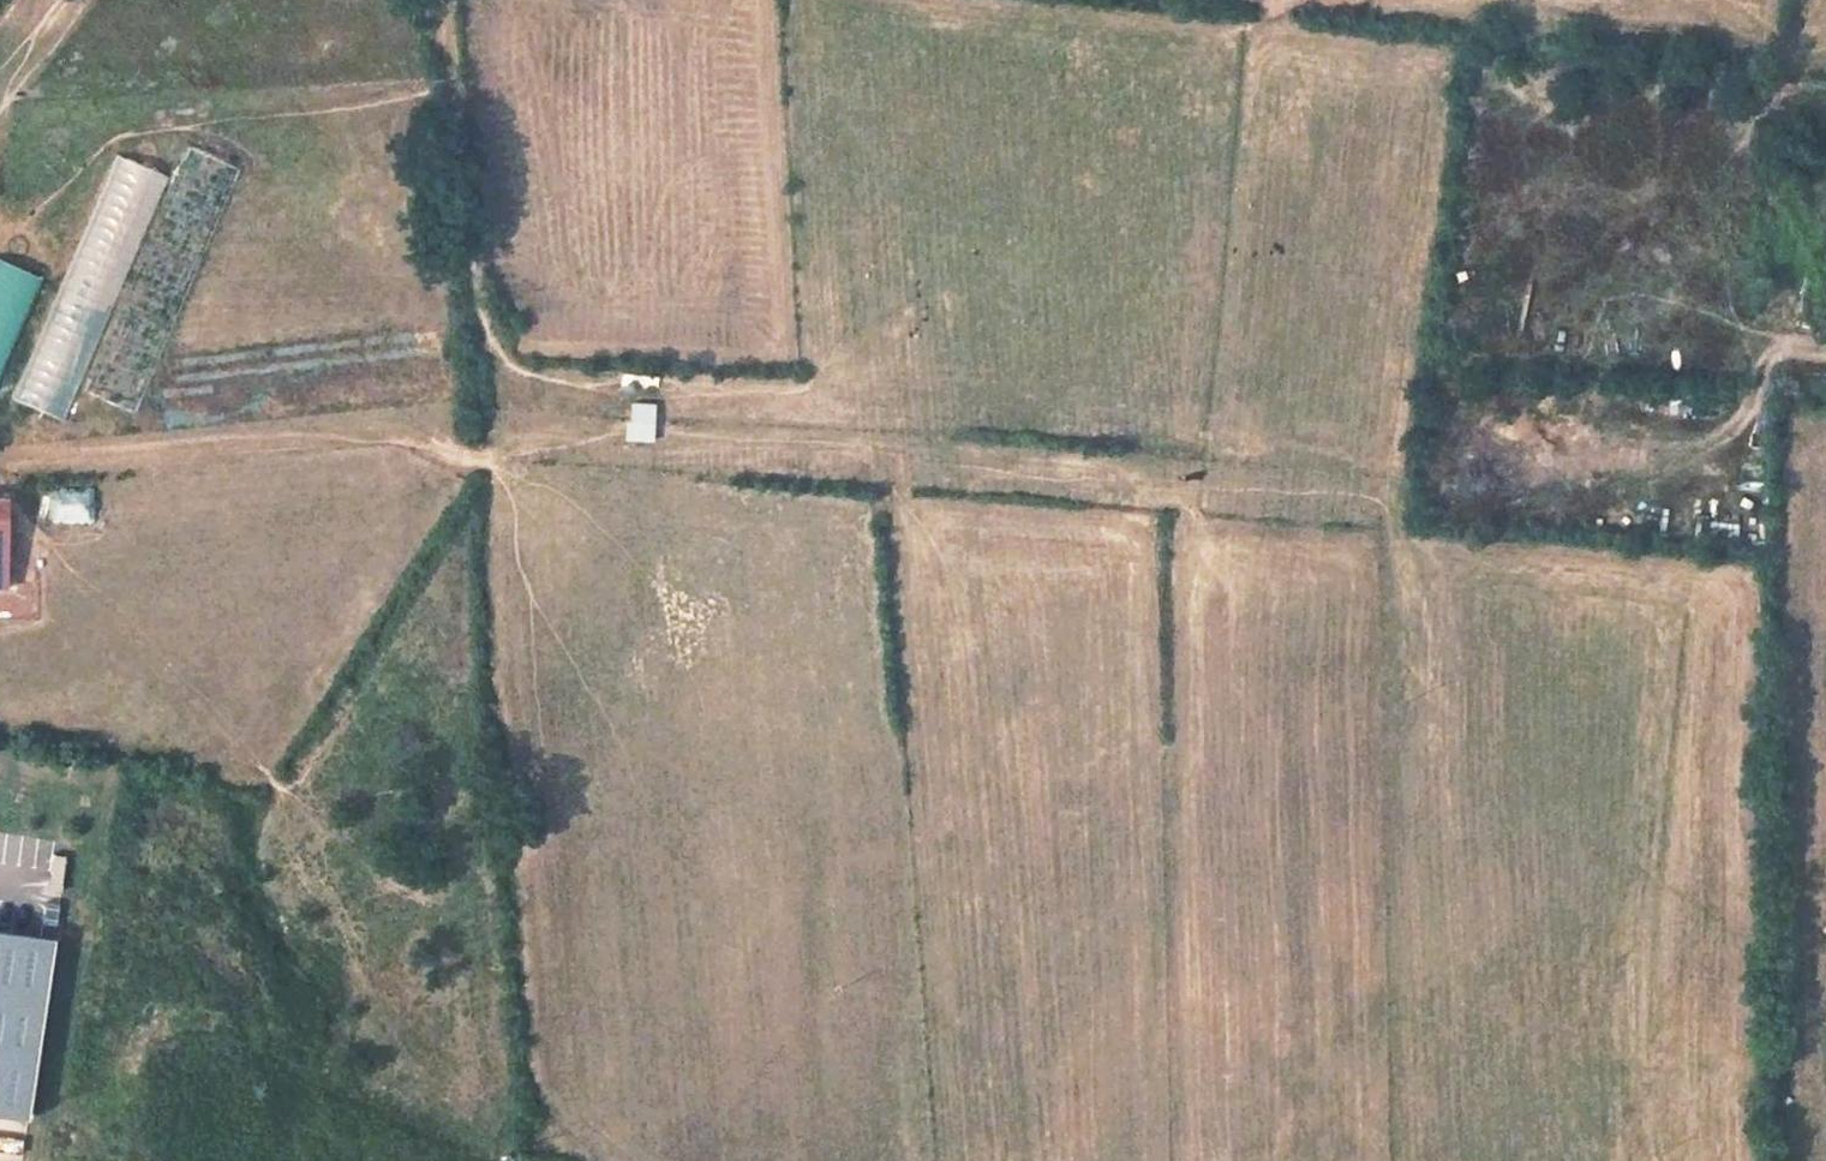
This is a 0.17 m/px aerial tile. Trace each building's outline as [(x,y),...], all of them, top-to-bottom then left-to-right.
[(16,404),(72,424),(164,173),(107,152),(16,404)] [(36,276),(0,262),(0,369),(36,276)] [(1617,327),(1618,355),(1632,354),(1631,327),(1617,327)] [(622,441),(650,441),(651,402),(623,402),(622,441)] [(94,530),(94,486),(21,486),(22,530),(94,530)] [(48,945),(0,936),(0,1119),(17,1122),(48,945)]
